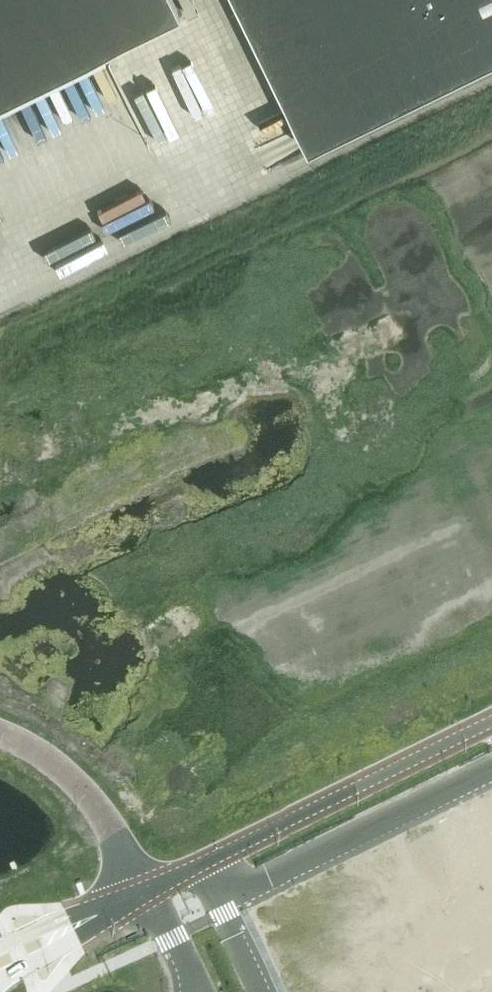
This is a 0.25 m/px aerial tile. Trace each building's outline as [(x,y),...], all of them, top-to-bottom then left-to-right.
[(177,9),(173,0),(0,0),(0,96),(177,9)] [(298,127),(363,96),(373,117),(345,131),(345,132),(491,61),(491,0),(236,0),(298,127)]
